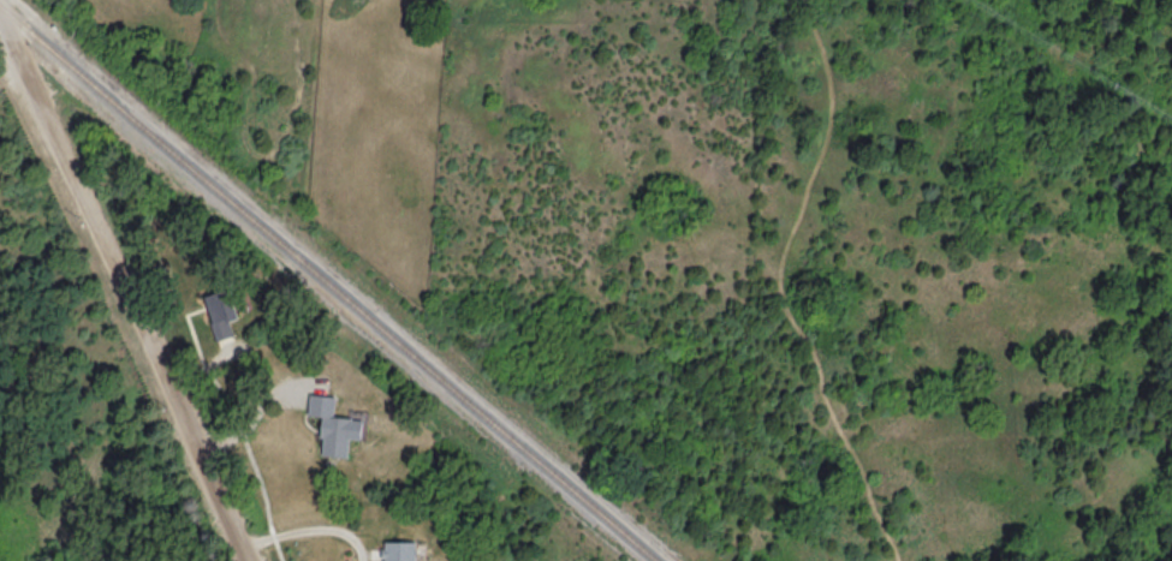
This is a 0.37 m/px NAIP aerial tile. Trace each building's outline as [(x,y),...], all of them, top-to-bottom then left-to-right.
[(217,339),(233,333),(228,319),(237,316),(227,286),(202,295),(217,339)]
